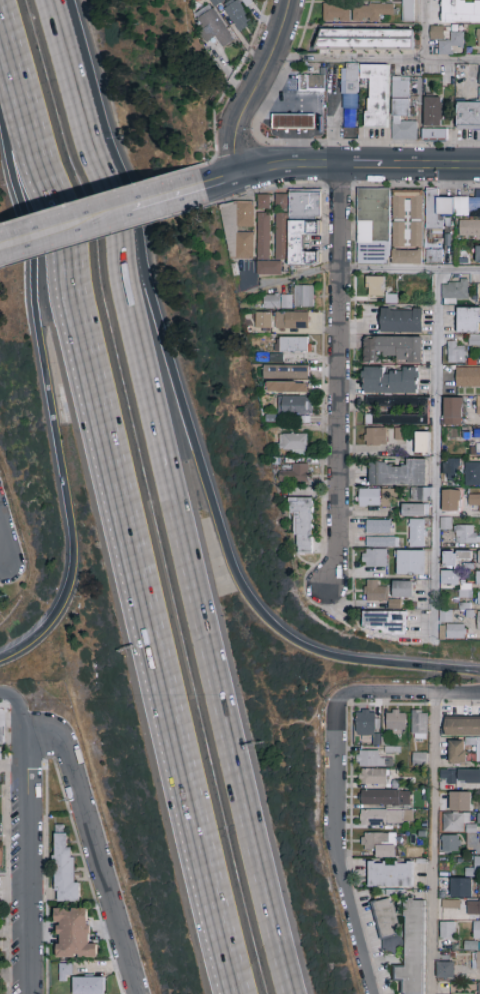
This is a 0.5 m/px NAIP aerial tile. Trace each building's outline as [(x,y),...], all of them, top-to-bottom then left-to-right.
[(250,22),(239,0),(232,0),(223,5),(236,29),(250,22)] [(402,21),(413,21),(413,0),(402,0),(402,21)] [(442,22),(479,22),(479,0),(442,0),(442,22)] [(323,21),(349,21),(348,3),(322,4),(323,21)] [(393,3),(350,3),(350,20),(379,20),(378,14),(393,14),(393,3)] [(235,39),(213,7),(198,17),(202,23),(198,25),(208,39),(215,34),(223,47),(235,39)] [(444,39),(443,25),(430,25),(430,39),(444,39)] [(412,46),(412,28),(318,29),(318,47),(412,46)] [(452,53),(452,46),(464,46),(463,31),(450,31),(450,39),(437,40),(437,54),(452,53)] [(387,64),(359,63),(359,78),(367,78),(366,126),(386,126),(387,64)] [(325,83),(325,92),(309,92),(299,92),(300,86),(299,80),(300,75),(307,75),(325,75),(325,83)] [(409,76),(391,76),(391,138),(417,138),(417,120),(400,120),(400,115),(409,115),(409,76)] [(359,109),(343,110),(343,95),(341,94),(341,82),(358,80),(359,109)] [(446,137),(446,128),(441,128),(441,96),(423,96),(423,126),(421,126),(421,137),(446,137)] [(458,103),(479,103),(479,127),(458,127),(458,103)] [(314,114),(272,113),(271,127),(314,128),(314,114)] [(367,242),(358,242),(358,201),(359,189),(366,189),(390,189),(390,200),(390,241),(367,242)] [(407,217),(407,218),(421,218),(422,190),(392,189),(391,217),(407,217)] [(438,198),(437,221),(444,221),(443,229),(427,230),(425,230),(426,200),(426,189),(427,189),(438,189),(438,198)] [(275,209),(287,209),(287,193),(275,193),(275,209)] [(290,193),(322,193),(322,220),(290,219),(290,193)] [(269,194),(257,194),(257,208),(269,209),(269,194)] [(454,198),(479,198),(479,213),(470,213),(469,217),(455,217),(454,202),(454,198)] [(253,232),(237,232),(237,226),(253,226),(253,202),(224,202),(224,258),(253,258),(253,232)] [(270,259),(268,212),(256,213),(257,260),(270,259)] [(275,260),(288,259),(288,264),(318,264),(318,251),(302,251),(302,234),(319,234),(318,221),(287,221),(287,212),(274,212),(275,260)] [(459,219),(459,236),(479,235),(479,219),(459,219)] [(422,222),(406,221),(406,222),(391,222),(391,246),(406,246),(421,246),(422,222)] [(442,245),(443,250),(444,255),(443,263),(437,263),(426,263),(426,244),(442,245)] [(421,263),(421,250),(392,249),(392,263),(421,263)] [(257,274),(281,274),(281,260),(256,261),(257,274)] [(383,275),(367,275),(367,296),(383,296),(383,275)] [(468,298),(467,281),(441,281),(441,298),(468,298)] [(313,285),(293,285),(293,307),(313,306),(313,285)] [(292,308),(292,294),(263,294),(263,308),(292,308)] [(456,332),(477,332),(477,323),(479,323),(479,307),(457,307),(456,332)] [(380,332),(422,331),(422,308),(380,309),(380,332)] [(307,311),(275,312),(275,328),(308,328),(307,311)] [(271,312),(255,312),(254,327),(271,328),(271,312)] [(468,334),(468,345),(479,344),(479,334),(468,334)] [(307,337),(279,336),(279,351),(307,351),(307,337)] [(421,362),(422,337),(364,336),(363,362),(378,362),(379,355),(397,355),(396,361),(421,362)] [(447,362),(464,362),(464,343),(448,343),(447,362)] [(282,353),(269,353),(269,362),(282,362),(282,353)] [(262,364),(262,378),(307,379),(308,365),(262,364)] [(383,366),(364,366),(363,393),(417,393),(418,367),(402,367),(402,371),(383,371),(383,366)] [(455,386),(479,385),(479,367),(455,367),(455,386)] [(266,391),(307,392),(307,382),(266,381),(266,391)] [(277,413),(311,414),(312,396),(278,395),(277,413)] [(365,423),(427,424),(428,397),(400,397),(400,414),(365,413),(365,423)] [(462,397),(443,397),(444,424),(462,424),(462,397)] [(403,440),(403,427),(394,427),(394,439),(403,440)] [(386,428),(365,428),(365,444),(386,444),(386,428)] [(429,432),(416,431),(415,453),(429,454),(429,432)] [(279,434),(280,452),(307,451),(306,433),(279,434)] [(369,463),(369,484),(425,485),(426,459),(406,458),(406,464),(369,463)] [(459,459),(444,458),(444,480),(459,481),(459,459)] [(465,461),(465,485),(479,486),(479,462),(465,461)] [(308,481),(307,463),(291,463),(291,470),(278,471),(278,482),(308,481)] [(411,487),(411,500),(429,499),(428,487),(411,487)] [(397,488),(358,488),(358,506),(389,505),(389,500),(397,500),(397,488)] [(441,510),(459,511),(460,490),(442,489),(441,510)] [(468,494),(468,505),(478,505),(478,512),(479,512),(479,494),(468,494)] [(311,497),(290,497),(292,547),(297,546),(297,553),(312,553),(311,497)] [(401,516),(427,516),(427,503),(401,504),(401,516)] [(424,519),(409,518),(408,546),(424,546),(424,519)] [(390,520),(366,519),(366,533),(390,534),(390,520)] [(455,543),(475,543),(475,525),(456,525),(455,543)] [(366,546),(395,546),(395,536),(366,536),(366,546)] [(387,549),(364,548),(363,566),(386,566),(387,549)] [(396,574),(425,573),(425,550),(396,550),(396,574)] [(471,551),(442,551),(443,566),(458,566),(457,559),(471,559),(471,551)] [(458,570),(440,570),(441,588),(459,587),(459,598),(471,597),(471,581),(459,582),(458,570)] [(387,586),(377,586),(377,579),(355,578),(354,600),(387,600),(387,586)] [(412,581),(392,581),(392,598),(412,598),(412,581)] [(400,599),(388,598),(388,608),(400,609),(400,599)] [(405,611),(362,611),(362,627),(388,627),(388,634),(405,634),(405,611)] [(464,624),(446,623),(446,638),(464,639),(464,624)] [(375,710),(356,711),(356,735),(375,735),(375,710)] [(427,711),(412,710),(411,738),(427,739),(427,711)] [(405,711),(385,711),(386,729),(405,729),(405,711)] [(444,717),(445,736),(479,736),(479,716),(444,717)] [(466,737),(466,745),(476,745),(476,762),(479,762),(479,737),(466,737)] [(465,741),(449,740),(449,764),(465,764),(465,741)] [(378,750),(358,750),(358,766),(392,766),(392,757),(378,757),(378,750)] [(386,784),(387,769),(361,768),(361,783),(386,784)] [(440,769),(439,782),(479,783),(479,770),(440,769)] [(410,805),(410,790),(359,789),(359,804),(410,805)] [(470,792),(450,792),(449,811),(470,811),(470,792)] [(412,823),(412,809),(360,810),(360,824),(412,823)] [(79,902),(78,882),(74,882),(74,857),(67,857),(67,824),(54,824),(54,902),(79,902)] [(375,858),(395,858),(396,833),(363,832),(363,849),(375,849),(375,858)] [(459,835),(439,835),(440,851),(459,851),(459,835)] [(479,894),(479,856),(473,856),(473,867),(464,867),(464,876),(478,875),(478,894),(479,894)] [(367,887),(411,888),(412,863),(385,863),(385,862),(368,862),(367,887)] [(471,878),(451,878),(450,897),(471,898),(471,878)] [(392,898),(373,902),(383,953),(402,949),(392,898)] [(466,900),(467,915),(479,915),(479,899),(466,900)] [(405,900),(404,968),(394,968),(394,980),(404,980),(404,993),(424,993),(424,900),(405,900)] [(56,958),(96,958),(96,944),(88,944),(87,909),(53,909),(53,922),(58,922),(58,945),(55,945),(56,958)] [(454,921),(439,922),(440,939),(454,938),(454,921)] [(437,978),(454,978),(453,962),(436,962),(437,978)] [(69,963),(58,963),(58,981),(70,981),(69,963)] [(103,977),(72,978),(72,993),(103,993),(103,977)]
